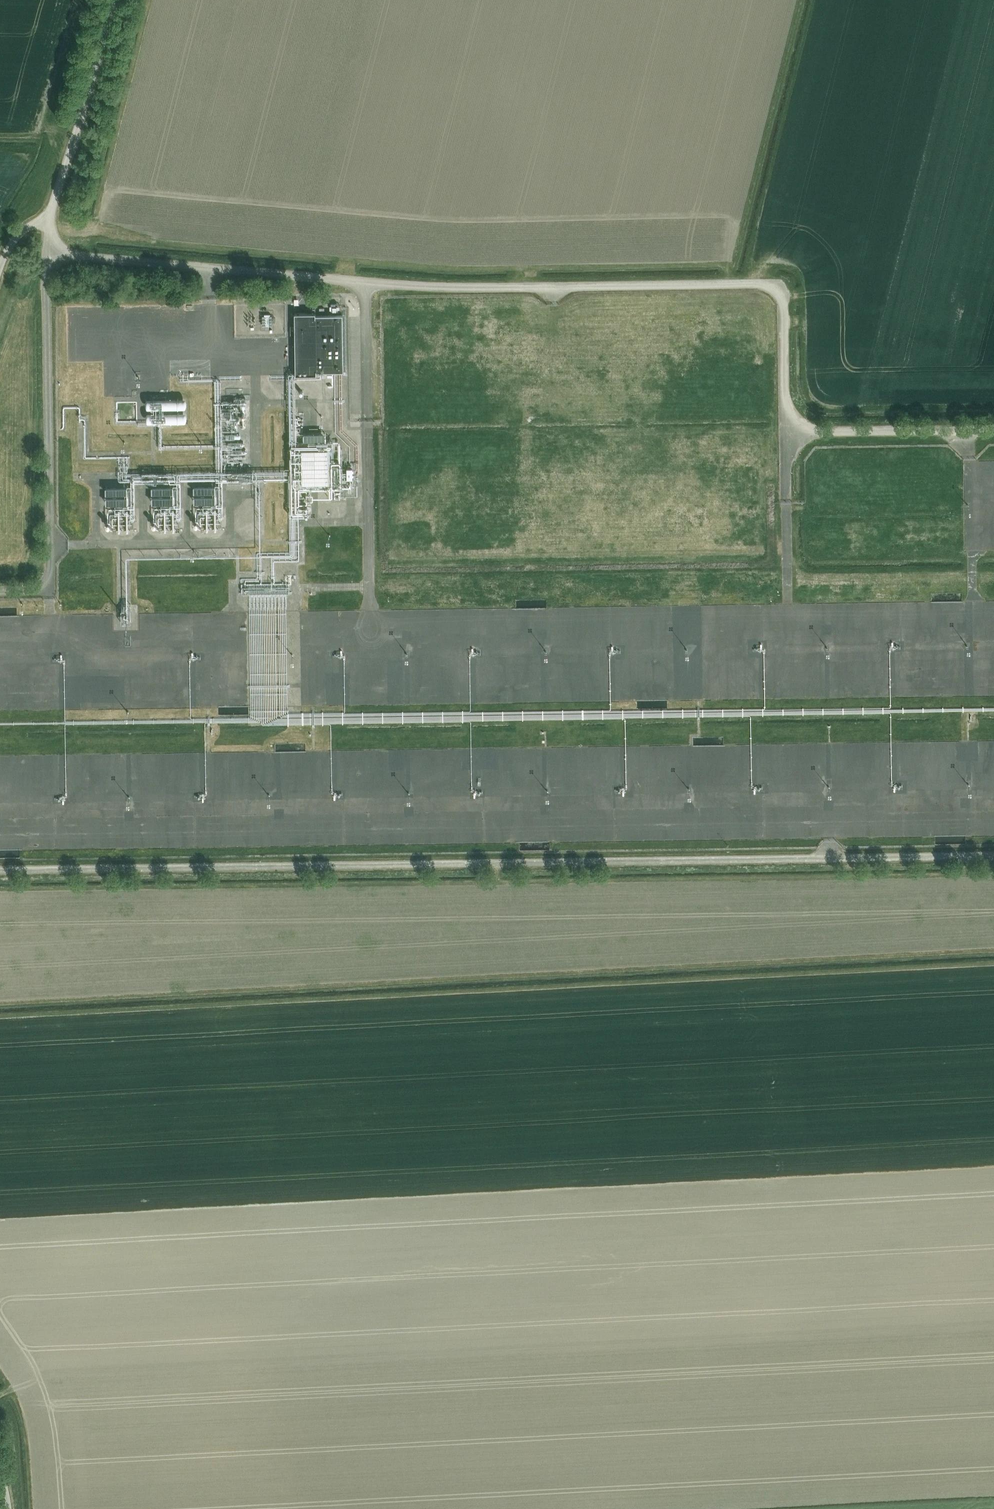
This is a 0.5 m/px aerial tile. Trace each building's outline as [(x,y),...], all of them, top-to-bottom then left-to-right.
[(316,313),(295,313),(296,375),(317,375),(317,372),(344,372),(343,314),(316,315),(316,313)] [(167,413),(167,407),(188,407),(187,395),(147,396),(147,402),(141,402),(141,421),(163,420),(162,413),(167,413)] [(300,446),(300,486),(331,486),(330,446),(300,446)]
